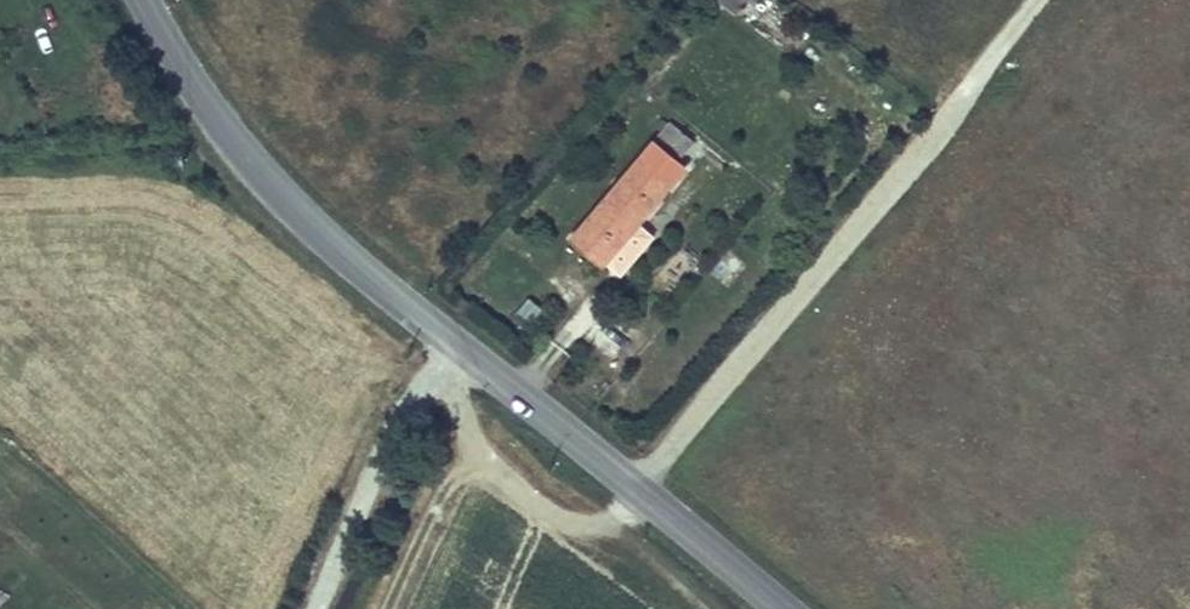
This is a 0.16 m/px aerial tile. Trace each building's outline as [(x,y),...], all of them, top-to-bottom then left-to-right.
[(737,15),(748,0),(715,0),(737,15)] [(696,144),(669,123),(654,145),(678,166),(696,144)] [(640,160),(572,238),(602,265),(671,184),(640,160)]
